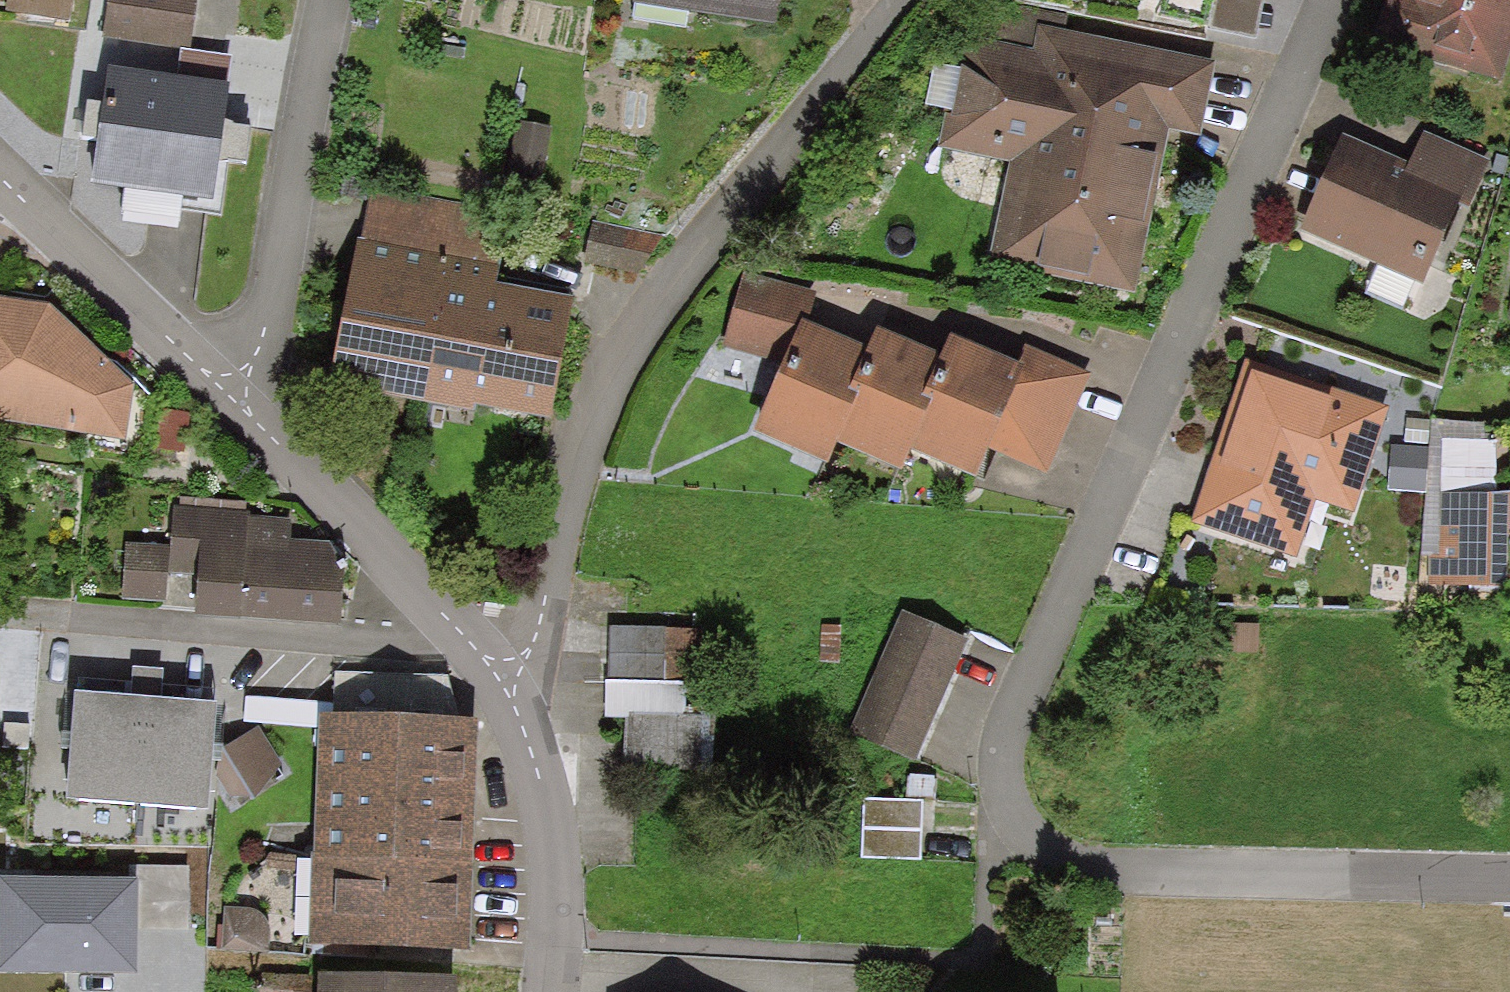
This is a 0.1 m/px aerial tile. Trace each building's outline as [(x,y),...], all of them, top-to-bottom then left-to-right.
[(6,13),(72,21),(74,0),(8,0),(6,13)] [(103,39),(190,50),(196,0),(109,0),(103,39)] [(631,5),(774,27),(778,0),(632,0),(631,5)] [(1207,28),(1256,39),(1264,0),(1211,0),(1207,28)] [(1371,40),(1501,81),(1509,52),(1509,0),(1384,0),(1371,40)] [(1002,3),(994,41),(969,36),(953,114),(946,113),(939,148),(1009,163),(988,263),(1135,293),(1168,131),(1198,137),(1213,63),(1118,44),(1064,33),(1067,16),(1002,3)] [(229,87),(109,70),(102,124),(93,188),(212,205),(229,87)] [(552,129),(517,122),(505,180),(540,187),(552,129)] [(1409,164),(1404,175),(1461,200),(1458,206),(1468,210),(1489,161),(1423,132),(1409,164)] [(1409,164),(1342,135),(1299,233),(1423,287),(1458,206),(1461,200),(1404,175),(1409,164)] [(513,207),(374,181),(364,236),(359,235),(331,383),(476,410),(478,401),(552,415),(574,295),(499,281),(513,207)] [(671,236),(592,221),(584,262),(650,276),(671,236)] [(816,293),(743,272),(723,348),(784,363),(802,322),(808,324),(816,293)] [(0,299),(0,422),(126,442),(133,387),(50,307),(0,299)] [(808,324),(802,322),(784,363),(753,433),(828,466),(838,444),(858,398),(849,393),(868,350),(832,335),(808,324)] [(906,342),(877,329),(868,350),(849,393),(858,398),(838,444),(902,473),(912,452),(933,403),(923,399),(942,358),(906,342)] [(988,354),(951,337),(942,358),(923,399),(933,403),(912,452),(977,480),(990,450),(1025,370),(1015,366),(988,354)] [(1024,345),(1015,366),(1025,370),(990,450),(1047,475),(1091,374),(1024,345)] [(1319,385),(1316,393),(1251,372),(1229,441),(1220,438),(1192,524),(1298,558),(1317,502),(1354,514),(1389,408),(1319,385)] [(1496,422),(1406,420),(1405,446),(1390,446),(1389,490),(1426,491),(1424,556),(1429,556),(1428,593),(1509,595),(1509,578),(1509,537),(1509,493),(1494,493),(1496,422)] [(180,505),(173,505),(171,547),(126,544),(123,600),(164,602),(164,605),(196,606),(195,618),(340,626),(343,575),(327,543),(291,541),(293,521),(250,518),(250,512),(245,512),(246,503),(180,499),(180,505)] [(968,641),(903,611),(848,733),(913,763),(968,641)] [(1258,626),(1215,625),(1214,654),(1258,655),(1258,626)] [(705,631),(610,628),(609,681),(605,681),(604,718),(625,719),(623,770),(701,772),(705,631)] [(210,810),(216,702),(147,698),(74,694),(68,803),(210,810)] [(470,954),(477,722),(316,717),(309,950),(470,954)] [(282,765),(258,726),(225,751),(255,802),(282,765)] [(908,776),(907,802),(923,802),(934,802),(935,777),(908,776)] [(907,802),(864,800),(862,859),(921,862),(923,802),(907,802)] [(129,866),(129,882),(137,883),(137,933),(187,934),(188,867),(129,866)] [(0,880),(0,975),(136,977),(137,933),(137,883),(129,882),(0,880)] [(257,910),(223,907),(220,951),(269,955),(270,938),(271,927),(268,922),(261,916),(257,910)] [(318,976),(317,991),(457,991),(456,980),(318,976)]
